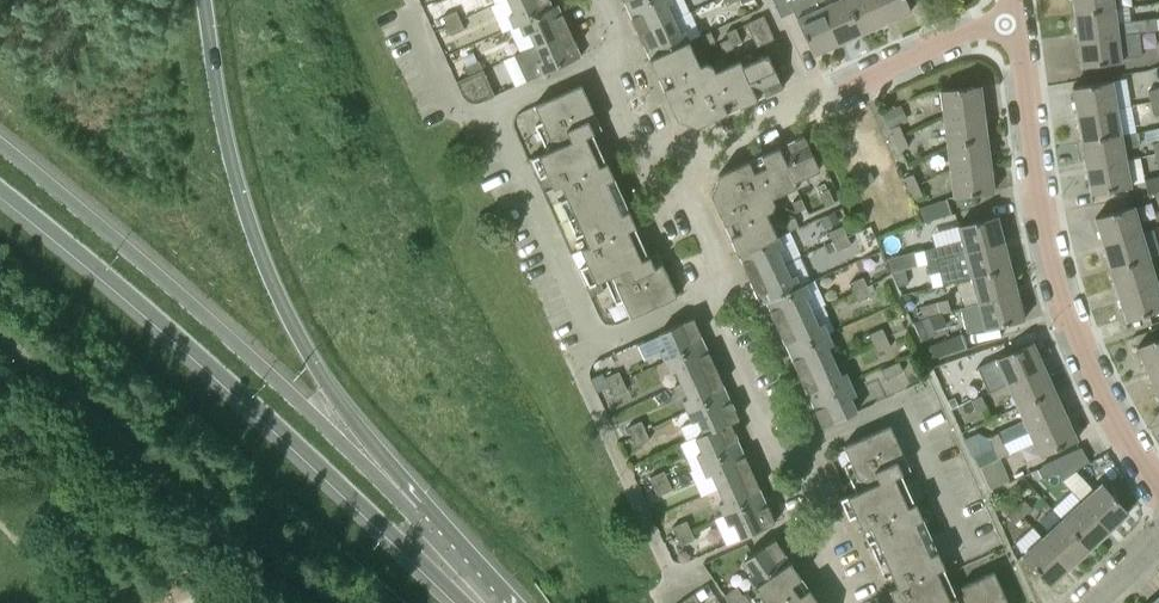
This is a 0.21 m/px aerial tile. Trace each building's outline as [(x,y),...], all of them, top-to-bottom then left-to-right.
[(507,14),(513,27),(518,25),(518,23),(553,8),(552,7),(549,0),(507,0),(512,12),(507,14)] [(649,0),(622,0),(627,10),(649,0)] [(674,18),(668,5),(672,3),(671,0),(649,0),(627,10),(638,34),(674,18)] [(780,10),(794,4),(792,0),(775,0),(780,10)] [(862,33),(847,0),(837,0),(821,7),(838,44),(862,33)] [(886,22),(876,0),(847,0),(862,33),(886,22)] [(886,22),(911,11),(906,0),(876,0),(886,22)] [(1114,0),(1072,0),(1074,14),(1115,8),(1114,0)] [(529,33),(534,45),(534,46),(569,30),(558,4),(552,7),(553,8),(518,23),(518,25),(523,35),(529,33)] [(813,55),(838,44),(821,7),(796,18),(813,55)] [(1074,14),(1077,40),(1118,35),(1138,32),(1137,31),(1145,30),(1157,29),(1156,18),(1117,23),(1115,8),(1074,14)] [(442,16),(446,26),(460,20),(456,10),(442,16)] [(756,47),(774,39),(763,15),(745,23),(756,47)] [(649,59),(689,41),(690,40),(685,29),(680,31),(674,18),(638,34),(649,59)] [(460,20),(446,26),(450,36),(464,29),(460,20)] [(444,27),(434,31),(438,40),(448,36),(444,27)] [(727,38),(731,47),(741,43),(735,27),(726,32),(727,38)] [(581,56),(569,30),(534,46),(534,45),(514,55),(514,56),(517,55),(527,79),(525,80),(526,81),(581,56)] [(701,35),(705,44),(715,40),(710,31),(701,35)] [(1081,67),(1121,62),(1118,35),(1077,40),(1081,67)] [(731,47),(727,38),(720,41),(722,51),(731,47)] [(660,83),(700,65),(689,41),(649,59),(660,83)] [(742,65),(757,99),(782,88),(767,54),(742,65)] [(733,110),(757,99),(742,65),(739,59),(715,70),(733,110)] [(464,67),(468,76),(483,69),(479,60),(464,67)] [(697,126),(733,110),(715,70),(713,65),(705,62),(700,65),(660,83),(676,119),(697,126)] [(456,81),(460,91),(462,96),(463,97),(465,99),(466,100),(469,102),(470,102),(473,103),(475,103),(478,103),(494,96),(483,69),(468,76),(456,81)] [(1077,115),(1117,108),(1112,81),(1072,88),(1077,115)] [(559,200),(568,218),(621,194),(606,162),(599,165),(586,136),(601,129),(581,84),(534,105),(542,122),(535,125),(546,151),(531,158),(540,177),(546,174),(553,188),(561,185),(566,197),(559,200)] [(943,118),(983,113),(980,85),(940,90),(943,118)] [(1158,101),(1158,88),(1148,90),(1150,102),(1158,101)] [(1150,102),(1153,114),(1158,112),(1158,101),(1150,102)] [(901,104),(883,112),(889,126),(907,118),(901,104)] [(1081,141),(1122,134),(1117,108),(1077,115),(1081,141)] [(947,144),(987,139),(983,113),(943,118),(947,144)] [(893,139),(904,135),(899,124),(889,129),(893,139)] [(1086,167),(1126,160),(1122,134),(1081,141),(1086,167)] [(794,180),(819,169),(804,135),(779,146),(794,180)] [(904,135),(893,139),(898,150),(909,146),(904,135)] [(950,171),(990,166),(987,139),(947,144),(950,171)] [(796,186),(794,180),(779,146),(754,158),(772,197),(796,186)] [(774,203),(772,197),(754,158),(718,174),(710,194),(726,229),(766,212),(772,209),(774,203)] [(1090,194),(1131,187),(1126,160),(1086,167),(1090,194)] [(990,166),(950,171),(954,197),(993,192),(990,166)] [(907,189),(918,184),(913,173),(902,178),(907,189)] [(1145,178),(1148,195),(1158,192),(1158,175),(1145,178)] [(818,192),(827,188),(824,183),(816,187),(818,192)] [(918,184),(907,189),(912,199),(923,194),(918,184)] [(834,202),(828,188),(827,188),(818,192),(817,192),(824,207),(834,202)] [(621,194),(568,218),(576,236),(583,233),(588,245),(580,249),(587,263),(580,266),(589,286),(586,287),(590,296),(604,290),(599,280),(604,278),(616,304),(622,301),(630,318),(677,297),(657,252),(641,259),(628,230),(636,227),(621,194)] [(945,198),(918,207),(922,223),(950,213),(945,198)] [(806,208),(801,199),(791,203),(795,213),(806,208)] [(1103,244),(1142,232),(1134,206),(1095,218),(1103,244)] [(835,211),(819,218),(824,229),(840,222),(835,211)] [(726,229),(738,255),(778,239),(777,237),(766,212),(726,229)] [(785,221),(789,232),(798,227),(794,216),(785,221)] [(965,252),(1004,242),(997,216),(957,226),(961,240),(923,251),(926,263),(965,252)] [(829,232),(833,241),(847,235),(843,225),(829,232)] [(1110,269),(1150,257),(1142,232),(1103,244),(1110,269)] [(847,235),(833,241),(837,250),(851,244),(847,235)] [(738,255),(749,279),(785,265),(779,249),(784,247),(779,236),(777,237),(778,239),(738,255)] [(970,278),(1010,268),(1004,242),(965,252),(926,263),(929,274),(939,272),(942,285),(970,277),(970,278)] [(919,264),(915,251),(888,258),(892,272),(905,268),(919,264)] [(1118,295),(1158,283),(1150,257),(1110,269),(1118,295)] [(765,302),(801,285),(796,273),(790,276),(785,265),(749,279),(760,305),(766,303),(765,302)] [(908,283),(905,268),(891,272),(897,285),(908,283)] [(977,303),(1017,293),(1010,268),(970,278),(977,303)] [(849,283),(853,292),(867,285),(863,276),(849,283)] [(766,303),(777,327),(812,311),(806,298),(811,295),(806,282),(801,285),(765,302),(766,303)] [(1158,311),(1158,287),(1158,283),(1118,295),(1126,321),(1158,311)] [(867,285),(853,292),(857,302),(871,295),(867,285)] [(1017,293),(977,303),(961,307),(967,331),(983,327),(1012,320),(1013,323),(1024,320),(1017,293)] [(927,317),(951,310),(948,298),(920,306),(923,318),(927,317)] [(788,352),(829,333),(824,322),(818,324),(812,311),(777,327),(788,352)] [(920,340),(935,333),(927,317),(923,318),(913,322),(920,340)] [(665,361),(704,343),(693,318),(659,333),(643,340),(655,365),(665,361)] [(868,334),(872,344),(886,337),(882,328),(868,334)] [(799,377),(835,360),(829,347),(834,345),(829,333),(788,352),(799,377)] [(934,359),(966,347),(962,333),(930,345),(934,359)] [(886,337),(872,344),(876,353),(890,346),(886,337)] [(1158,367),(1158,337),(1137,347),(1148,372),(1158,367)] [(1007,383),(1043,366),(1032,342),(1022,346),(1021,343),(995,356),(1007,383)] [(680,384),(716,368),(704,343),(665,361),(670,372),(674,370),(680,384)] [(849,384),(847,379),(844,372),(841,374),(835,360),(799,377),(810,401),(849,384)] [(884,378),(902,370),(897,360),(879,369),(884,378)] [(1017,408),(1054,391),(1043,366),(1007,383),(1006,383),(1017,408)] [(1158,396),(1158,367),(1148,372),(1158,396)] [(686,411),(727,393),(716,368),(680,384),(687,398),(681,400),(686,411)] [(597,392),(609,387),(623,380),(619,371),(605,378),(592,383),(597,392)] [(623,380),(609,387),(613,396),(627,389),(623,380)] [(849,384),(810,401),(822,427),(856,411),(849,397),(854,394),(849,384)] [(1023,420),(988,437),(993,448),(1065,414),(1054,391),(1017,408),(1023,420)] [(691,423),(697,420),(702,433),(703,433),(730,422),(730,423),(739,419),(727,393),(686,411),(691,423)] [(963,394),(954,397),(957,405),(966,401),(963,394)] [(981,395),(971,400),(976,411),(986,406),(981,395)] [(999,457),(1033,443),(1039,457),(1077,440),(1065,414),(993,448),(993,449),(976,457),(975,457),(979,467),(980,466),(989,489),(1009,480),(999,457)] [(627,426),(631,436),(644,429),(641,420),(627,426)] [(695,453),(701,466),(741,448),(730,423),(730,422),(703,433),(702,433),(693,437),(700,451),(695,453)] [(876,559),(931,533),(916,501),(908,504),(895,476),(910,468),(890,424),(843,446),(850,463),(844,466),(855,491),(840,498),(848,518),(855,515),(861,529),(869,525),(875,538),(868,541),(876,559)] [(644,429),(631,436),(635,445),(648,439),(644,429)] [(1057,471),(1062,481),(1090,460),(1081,447),(1041,465),(1042,466),(1045,474),(1046,476),(1057,471)] [(717,489),(752,473),(741,448),(701,466),(706,477),(710,475),(717,489)] [(1045,474),(1042,466),(1032,471),(1035,479),(1045,474)] [(650,476),(654,486),(668,479),(664,470),(650,476)] [(718,504),(723,515),(764,498),(752,473),(717,489),(722,501),(718,504)] [(668,479),(654,486),(658,495),(672,489),(668,479)] [(1081,501),(1108,531),(1128,513),(1101,483),(1081,501)] [(728,528),(735,525),(741,538),(775,522),(764,498),(723,515),(728,528)] [(1016,506),(1008,498),(1000,505),(1007,514),(1006,515),(1015,524),(1024,516),(1016,506)] [(1033,507),(1025,499),(1016,506),(1024,516),(1033,507)] [(1061,519),(1089,549),(1108,531),(1081,501),(1061,519)] [(1042,537),(1069,567),(1089,549),(1061,519),(1042,537)] [(673,526),(677,535),(691,529),(686,520),(673,526)] [(691,529),(677,535),(681,545),(695,538),(691,529)] [(931,533),(876,559),(884,577),(891,574),(896,586),(889,589),(895,602),(1011,602),(997,573),(995,569),(962,584),(966,591),(952,598),(938,569),(946,565),(931,533)] [(1069,567),(1042,537),(1022,556),(1049,585),(1069,567)] [(744,560),(759,582),(790,561),(774,538),(744,560)] [(766,602),(776,602),(805,583),(790,561),(759,582),(754,586),(766,602)] [(805,583),(776,602),(819,602),(805,583)] [(735,600),(743,595),(736,587),(724,595),(729,602),(731,602),(735,600)] [(703,588),(694,594),(699,601),(707,596),(703,588)] [(686,602),(699,602),(693,594),(684,600),(686,602)] [(735,600),(737,602),(749,602),(743,595),(735,600)]
